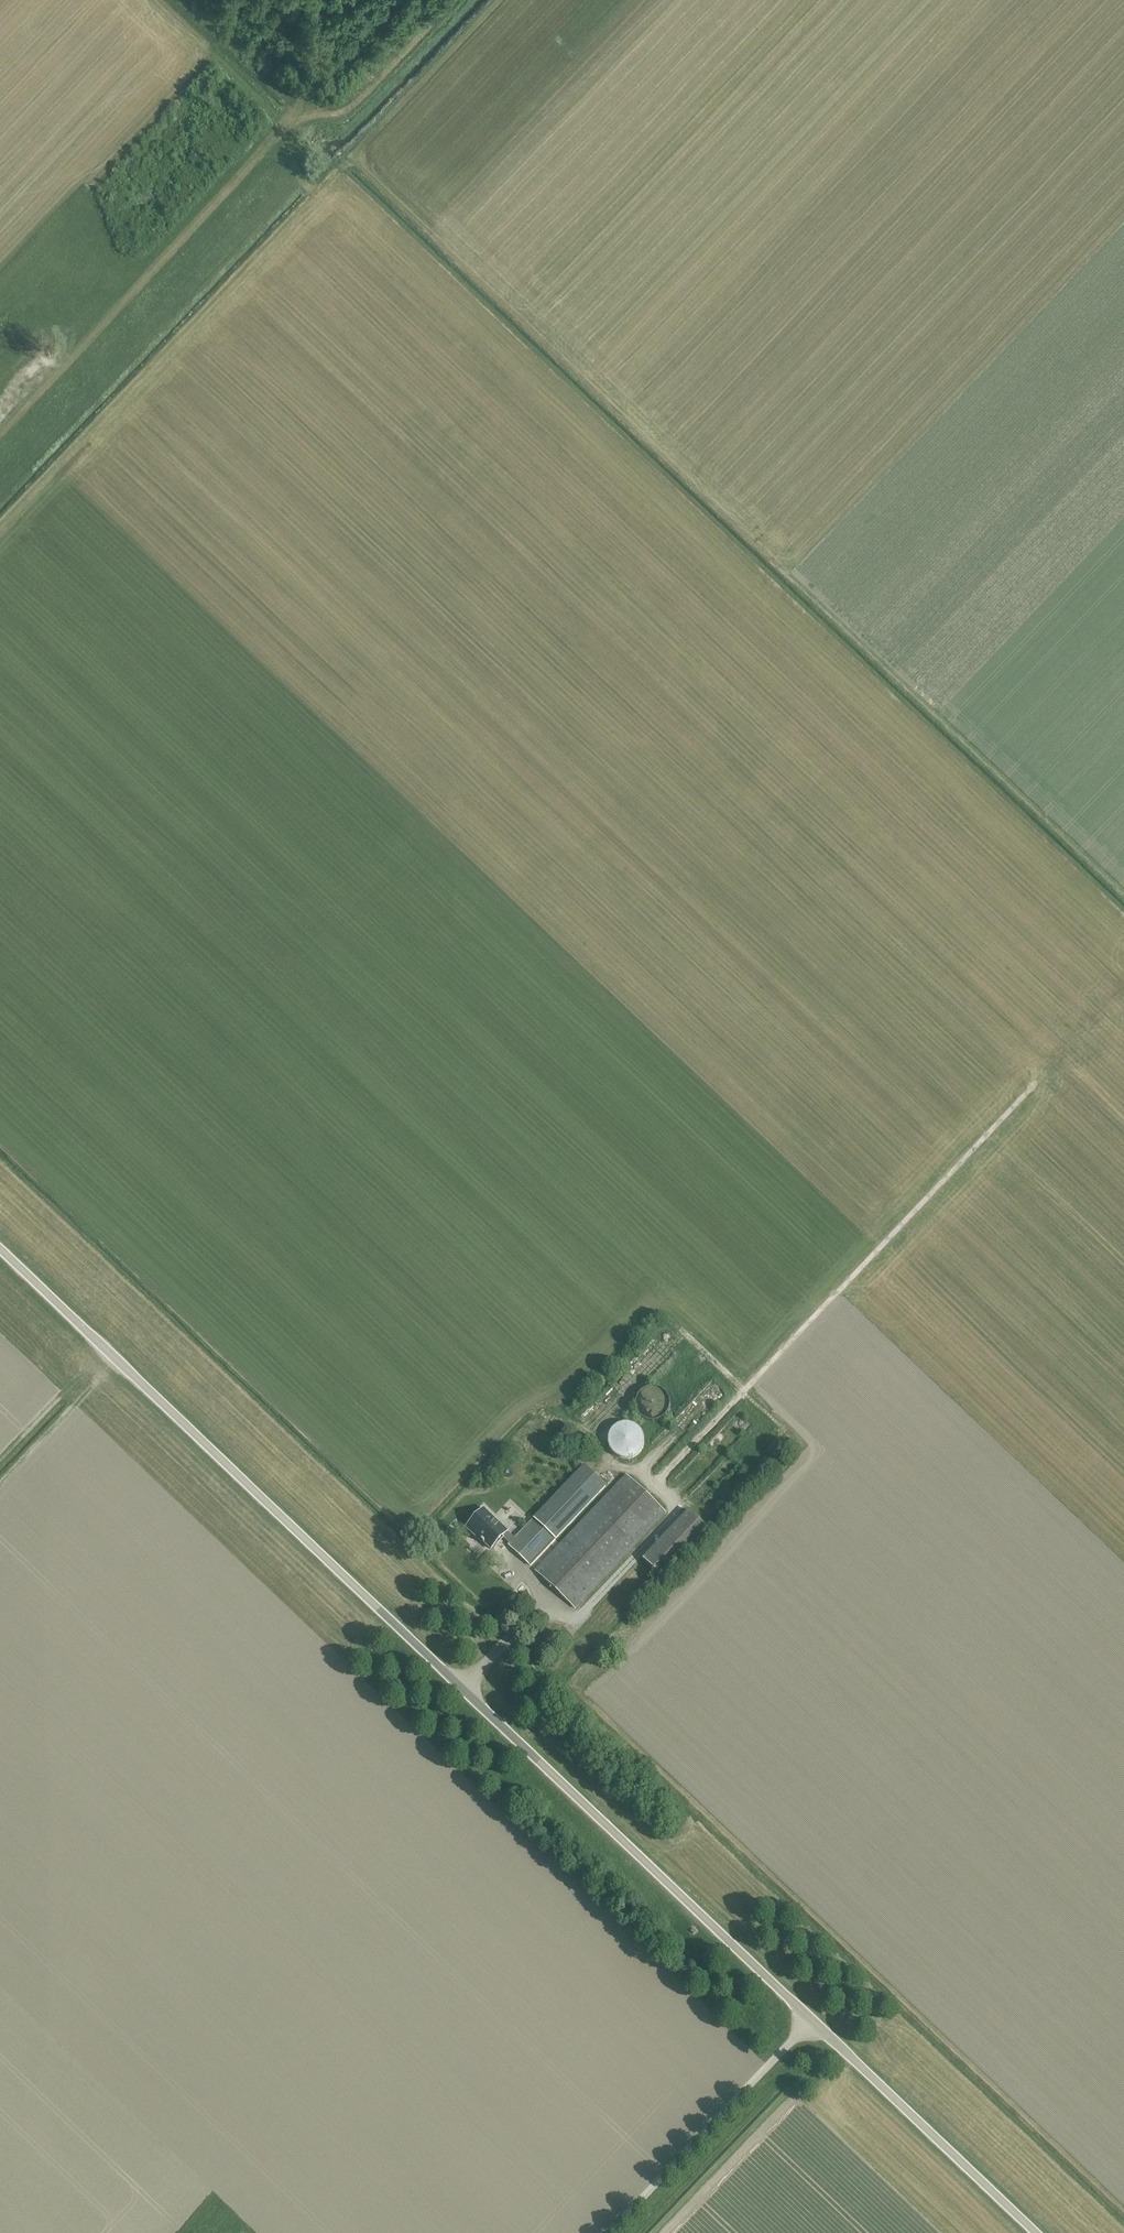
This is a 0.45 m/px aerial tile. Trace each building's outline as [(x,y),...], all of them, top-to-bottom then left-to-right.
[(662,1457),(725,1392),(713,1380),(662,1432),(663,1433),(662,1435),(668,1441),(657,1452),(662,1457)] [(639,1416),(640,1417),(641,1418),(643,1419),(644,1420),(646,1421),(647,1421),(649,1421),(651,1422),(652,1422),(654,1421),(656,1421),(658,1420),(659,1420),(661,1419),(662,1418),(663,1417),(664,1415),(666,1414),(666,1413),(667,1411),(668,1409),(668,1408),(668,1406),(668,1404),(668,1403),(668,1401),(668,1399),(667,1398),(666,1396),(665,1395),(664,1393),(663,1392),(662,1391),(660,1390),(659,1389),(657,1389),(656,1388),(654,1388),(652,1388),(650,1388),(649,1388),(647,1388),(645,1389),(644,1389),(642,1390),(641,1391),(640,1392),(638,1394),(637,1395),(636,1396),(636,1398),(635,1400),(635,1401),(634,1403),(634,1405),(635,1407),(635,1408),(635,1410),(636,1412),(637,1413),(638,1415),(639,1416)] [(704,1473),(751,1423),(738,1410),(691,1460),(704,1473)] [(613,1455),(614,1456),(616,1457),(617,1458),(619,1458),(620,1459),(622,1460),(623,1460),(625,1460),(627,1460),(629,1460),(630,1460),(632,1459),(634,1458),(635,1457),(636,1456),(638,1455),(639,1454),(640,1453),(641,1451),(641,1450),(642,1448),(642,1446),(643,1445),(643,1443),(642,1441),(642,1439),(642,1438),(641,1436),(640,1435),(639,1433),(638,1432),(637,1431),(636,1430),(635,1429),(633,1428),(632,1428),(630,1427),(628,1427),(627,1427),(625,1427),(623,1427),(622,1427),(620,1428),(618,1428),(617,1429),(615,1430),(614,1431),(613,1433),(612,1434),(611,1435),(610,1437),(610,1439),(609,1440),(609,1442),(609,1444),(609,1445),(609,1447),(610,1449),(611,1450),(611,1452),(612,1453),(613,1455)] [(509,1545),(530,1566),(555,1539),(580,1512),(605,1486),(584,1466),(559,1492),(515,1539),(509,1533),(507,1532),(507,1531),(483,1509),(468,1525),(483,1539),(481,1542),(483,1544),(484,1543),(490,1549),(502,1537),(509,1543),(510,1544),(509,1545)] [(560,1544),(535,1571),(575,1608),(665,1513),(626,1475),(560,1544)] [(708,1477),(692,1492),(699,1500),(715,1485),(708,1477)] [(717,1504),(723,1499),(718,1493),(713,1498),(717,1504)] [(642,1559),(664,1579),(710,1531),(688,1510),(642,1559)]
